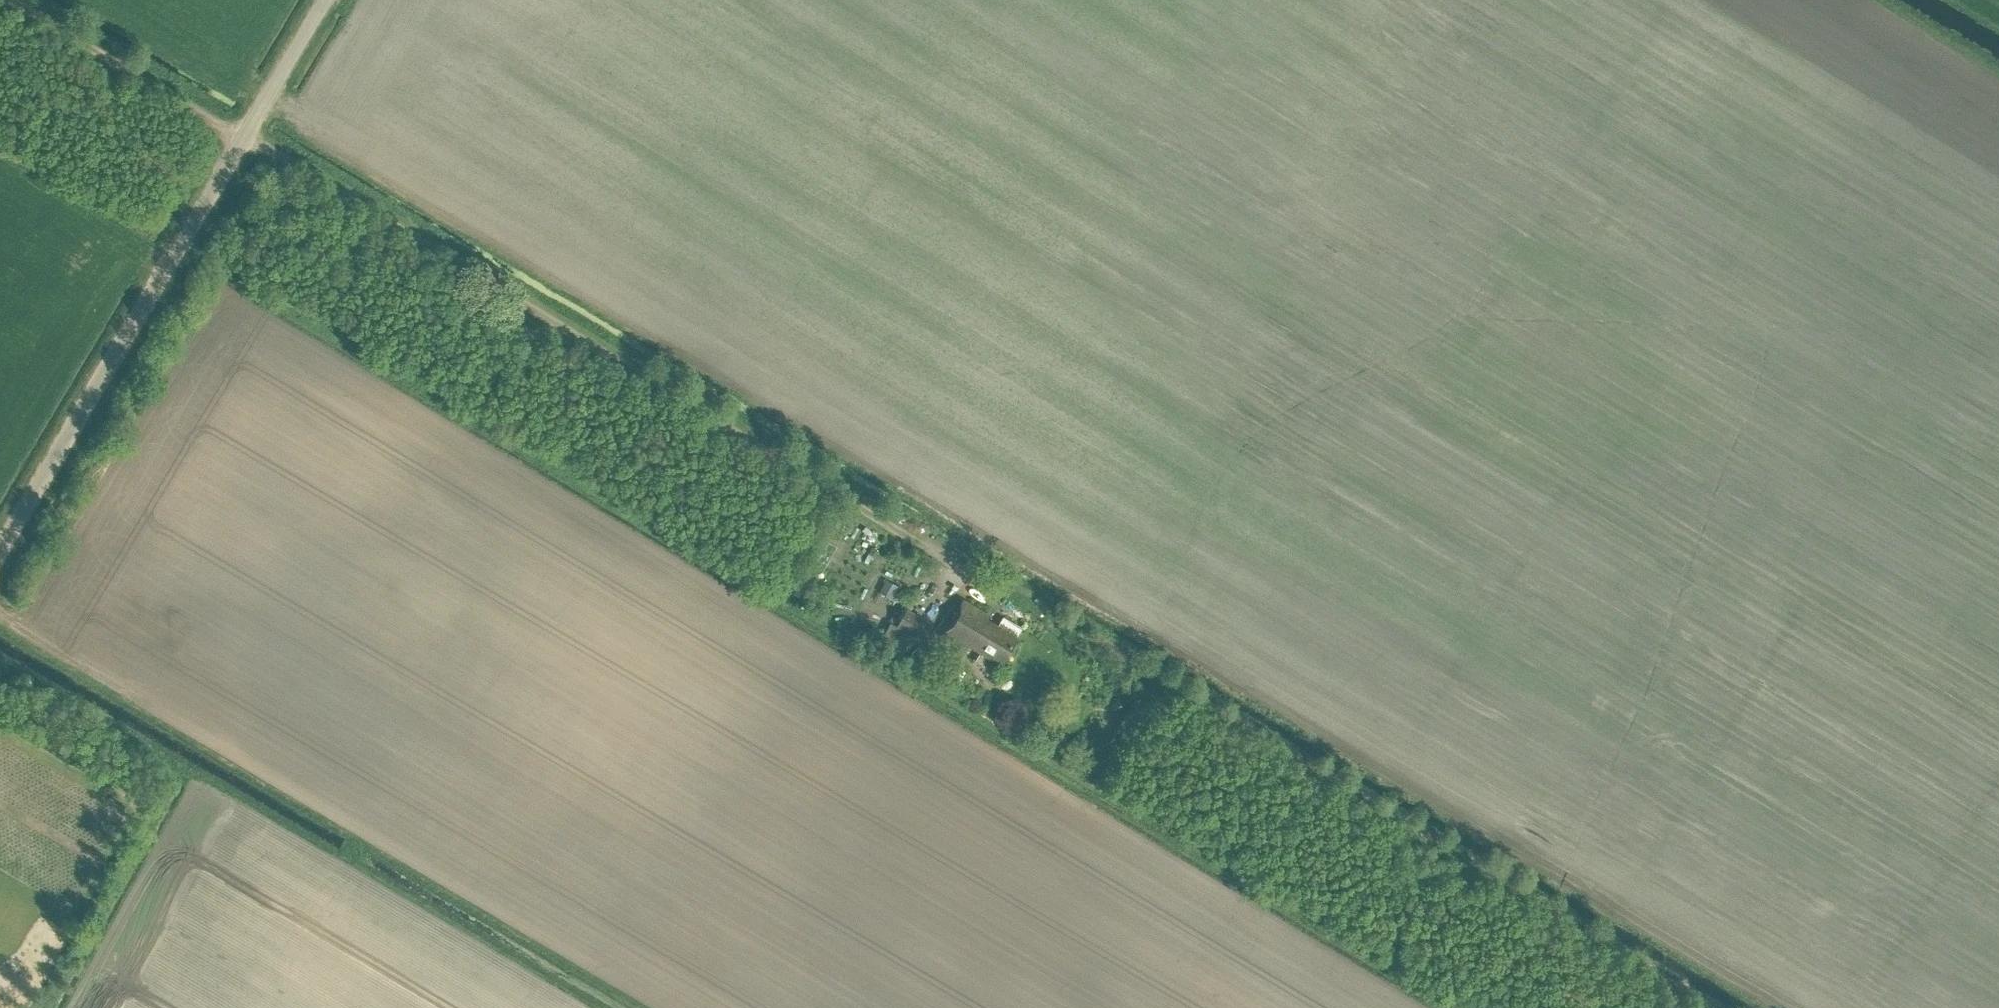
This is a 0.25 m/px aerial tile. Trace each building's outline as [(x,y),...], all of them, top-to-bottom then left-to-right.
[(883,618),(892,600),(882,594),(873,612),(883,618)] [(1001,665),(1017,638),(984,619),(987,614),(964,601),(942,638),(965,652),(969,646),(982,653),(977,662),(994,673),(999,664),(1001,665)] [(921,641),(931,623),(908,610),(897,628),(921,641)] [(905,646),(910,636),(897,628),(890,625),(885,635),(905,646)]
